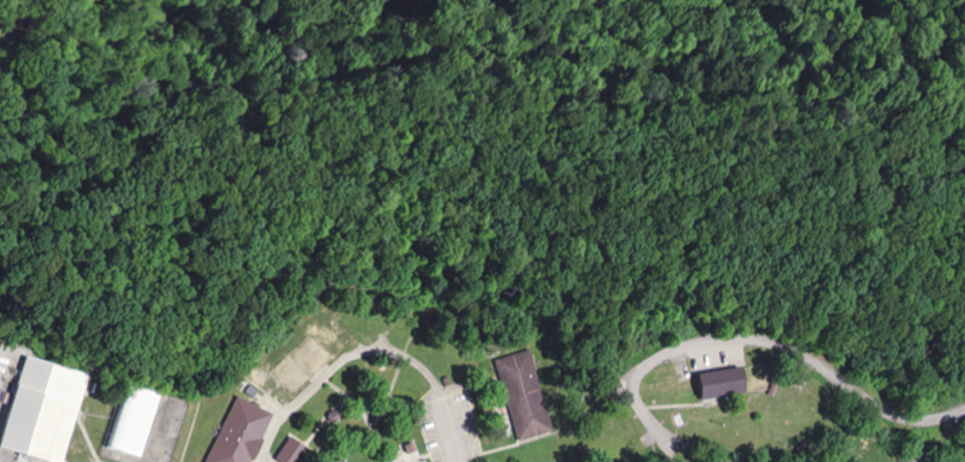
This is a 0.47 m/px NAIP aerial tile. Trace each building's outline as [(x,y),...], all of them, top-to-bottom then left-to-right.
[(517,439),(555,428),(531,351),(494,363),(517,439)] [(59,461),(63,461),(87,375),(21,357),(0,434),(0,446),(59,461)] [(700,401),(744,394),(741,368),(697,375),(700,401)] [(156,395),(123,387),(108,451),(141,459),(156,395)] [(274,414),(232,394),(201,461),(251,461),(274,414)] [(308,450),(290,437),(274,459),(279,461),(300,461),(308,450)]
